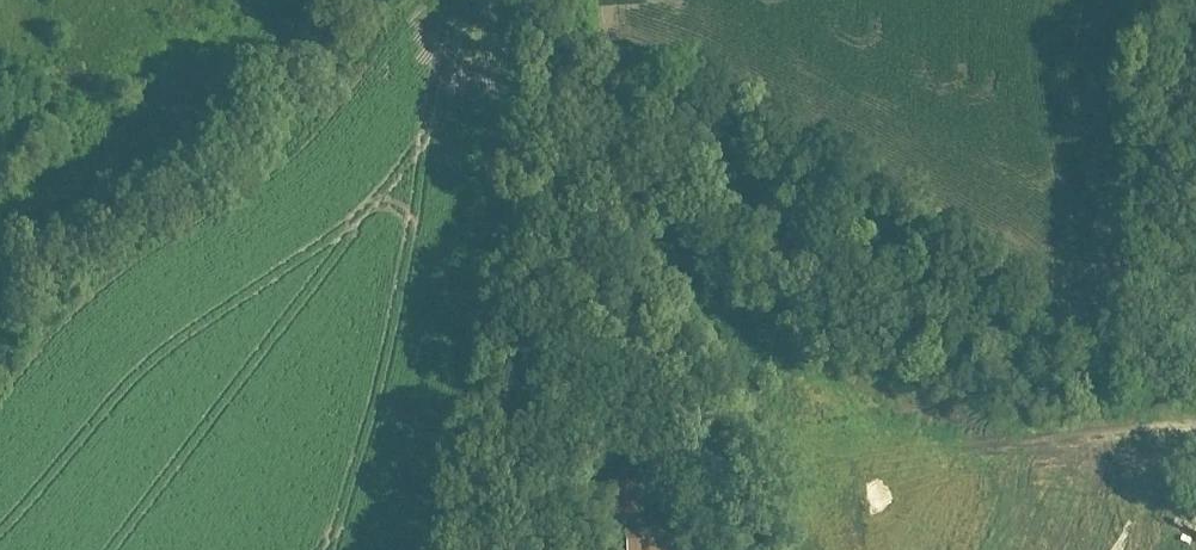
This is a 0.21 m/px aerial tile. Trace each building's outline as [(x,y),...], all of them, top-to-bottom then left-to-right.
[(637,483),(612,485),(614,516),(639,515),(637,483)] [(678,527),(626,532),(627,549),(675,549),(680,549),(678,527)]
